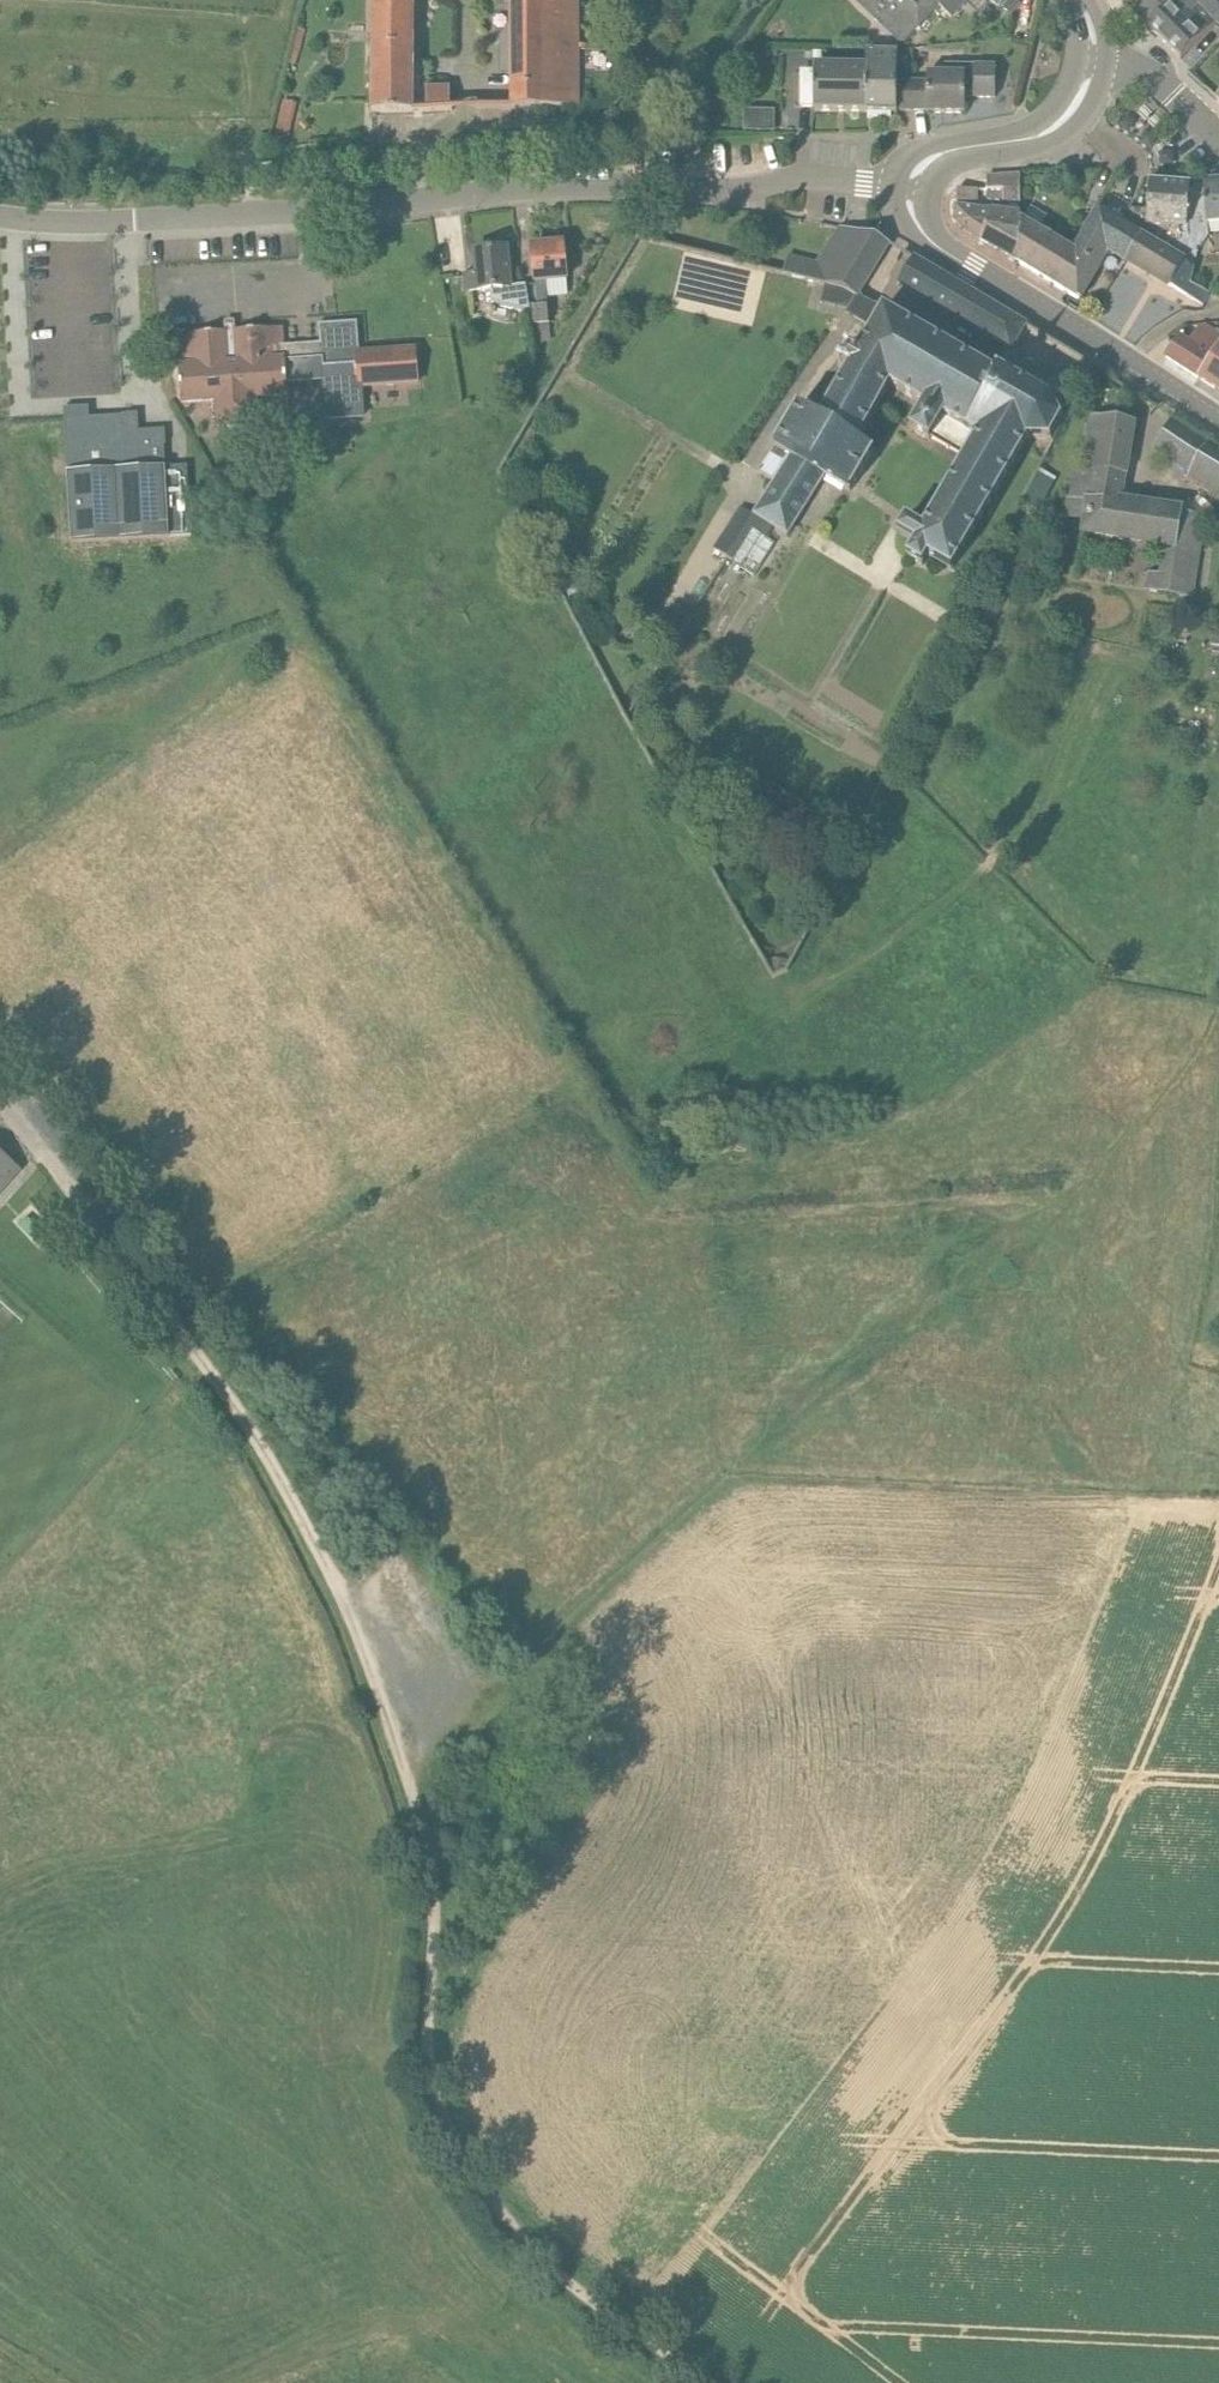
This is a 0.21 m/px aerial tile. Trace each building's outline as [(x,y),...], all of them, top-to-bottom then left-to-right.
[(372,112),(412,111),(408,0),(368,0),(372,112)] [(577,81),(574,0),(509,0),(513,107),(577,105),(577,81)] [(949,0),(853,0),(901,45),(940,4),(943,7),(949,0)] [(969,0),(949,0),(943,7),(954,18),(969,0)] [(1000,9),(1009,0),(990,0),(1000,9)] [(1175,0),(1120,0),(1148,27),(1148,26),(1150,28),(1175,0)] [(1150,28),(1180,58),(1217,23),(1218,25),(1218,0),(1175,0),(1150,28)] [(813,50),(813,58),(822,58),(822,50),(813,50)] [(913,110),(912,79),(897,79),(898,50),(867,50),(867,66),(865,66),(865,111),(897,112),(897,110),(913,110)] [(996,65),(974,64),(945,62),(945,72),(927,72),(924,80),(912,79),(913,110),(927,110),(927,112),(965,112),(965,96),(995,97),(996,73),(996,65)] [(865,111),(865,66),(814,64),(814,71),(800,70),(799,109),(814,109),(814,111),(865,111)] [(426,86),(427,108),(450,107),(451,86),(426,86)] [(297,104),(283,101),(276,132),(289,135),(297,104)] [(777,130),(777,109),(748,108),(748,129),(777,130)] [(260,148),(267,150),(270,137),(263,135),(260,148)] [(1020,209),(1019,209),(1018,175),(987,176),(987,200),(1000,202),(999,190),(1004,189),(1003,211),(978,209),(979,189),(959,190),(958,222),(969,231),(982,240),(1019,260),(1020,209)] [(1210,182),(1203,183),(1204,186),(1150,182),(1146,208),(1130,207),(1126,219),(1147,231),(1182,253),(1196,262),(1199,250),(1208,236),(1208,223),(1209,223),(1210,182)] [(1210,182),(1209,223),(1218,223),(1218,182),(1210,182)] [(1046,279),(1068,242),(1027,220),(1027,210),(1020,209),(1019,260),(1021,261),(1020,263),(1046,279)] [(1124,226),(1124,225),(1098,210),(1086,229),(1077,247),(1068,242),(1046,279),(1049,281),(1079,300),(1108,249),(1128,261),(1147,231),(1126,219),(1124,226)] [(883,306),(861,294),(878,266),(867,260),(879,239),(887,244),(888,242),(877,236),(841,227),(816,263),(787,256),(784,272),(826,283),(821,302),(848,309),(846,312),(871,327),(858,353),(847,346),(838,361),(848,367),(818,420),(796,406),(773,447),(760,473),(773,482),(752,515),(739,507),(714,547),(732,559),(741,566),(740,567),(755,576),(775,543),(766,538),(772,529),(787,538),(826,477),(852,492),(875,453),(859,444),(890,387),(923,405),(908,429),(961,461),(922,528),(906,517),(897,533),(914,543),(906,557),(922,567),(927,558),(952,571),(1027,440),(1050,440),(1062,418),(1063,418),(1078,391),(1006,350),(996,368),(995,367),(993,371),(883,306)] [(1196,262),(1182,253),(1147,231),(1128,261),(1202,304),(1210,291),(1191,282),(1196,262)] [(568,282),(566,267),(564,243),(533,246),(538,305),(533,305),(535,324),(536,343),(550,342),(549,323),(547,283),(568,282)] [(510,284),(509,272),(507,248),(475,250),(477,274),(466,275),(468,293),(490,291),(491,303),(530,313),(526,283),(510,284)] [(1012,350),(1026,324),(903,251),(902,253),(912,259),(898,283),(1012,350)] [(286,359),(303,357),(322,356),(327,418),(363,416),(361,386),(418,382),(415,349),(359,352),(356,322),(320,324),(321,346),(284,348),(282,327),(236,330),(236,332),(225,333),(225,331),(179,334),(181,365),(179,365),(182,401),(217,399),(218,426),(255,424),(253,396),(288,394),(286,359)] [(1218,343),(1218,330),(1218,332),(1202,322),(1189,343),(1180,337),(1166,357),(1199,378),(1218,343)] [(1199,378),(1218,391),(1218,343),(1199,378)] [(80,407),(64,407),(64,418),(80,418),(80,407)] [(64,418),(71,542),(191,535),(188,466),(166,467),(164,430),(137,432),(136,420),(126,421),(126,415),(89,417),(90,420),(80,421),(80,418),(64,418)] [(1193,568),(1198,539),(1202,515),(1119,502),(1126,459),(1132,423),(1092,416),(1084,467),(1072,465),(1066,497),(1085,500),(1080,534),(1162,548),(1159,572),(1147,571),(1145,590),(1189,596),(1193,568)] [(1154,449),(1189,472),(1205,446),(1207,443),(1172,420),(1154,449)] [(1206,446),(1189,472),(1186,477),(1218,500),(1218,455),(1206,446)] [(535,526),(529,528),(533,535),(538,532),(535,526)] [(21,1169),(0,1150),(0,1192),(21,1169)]
